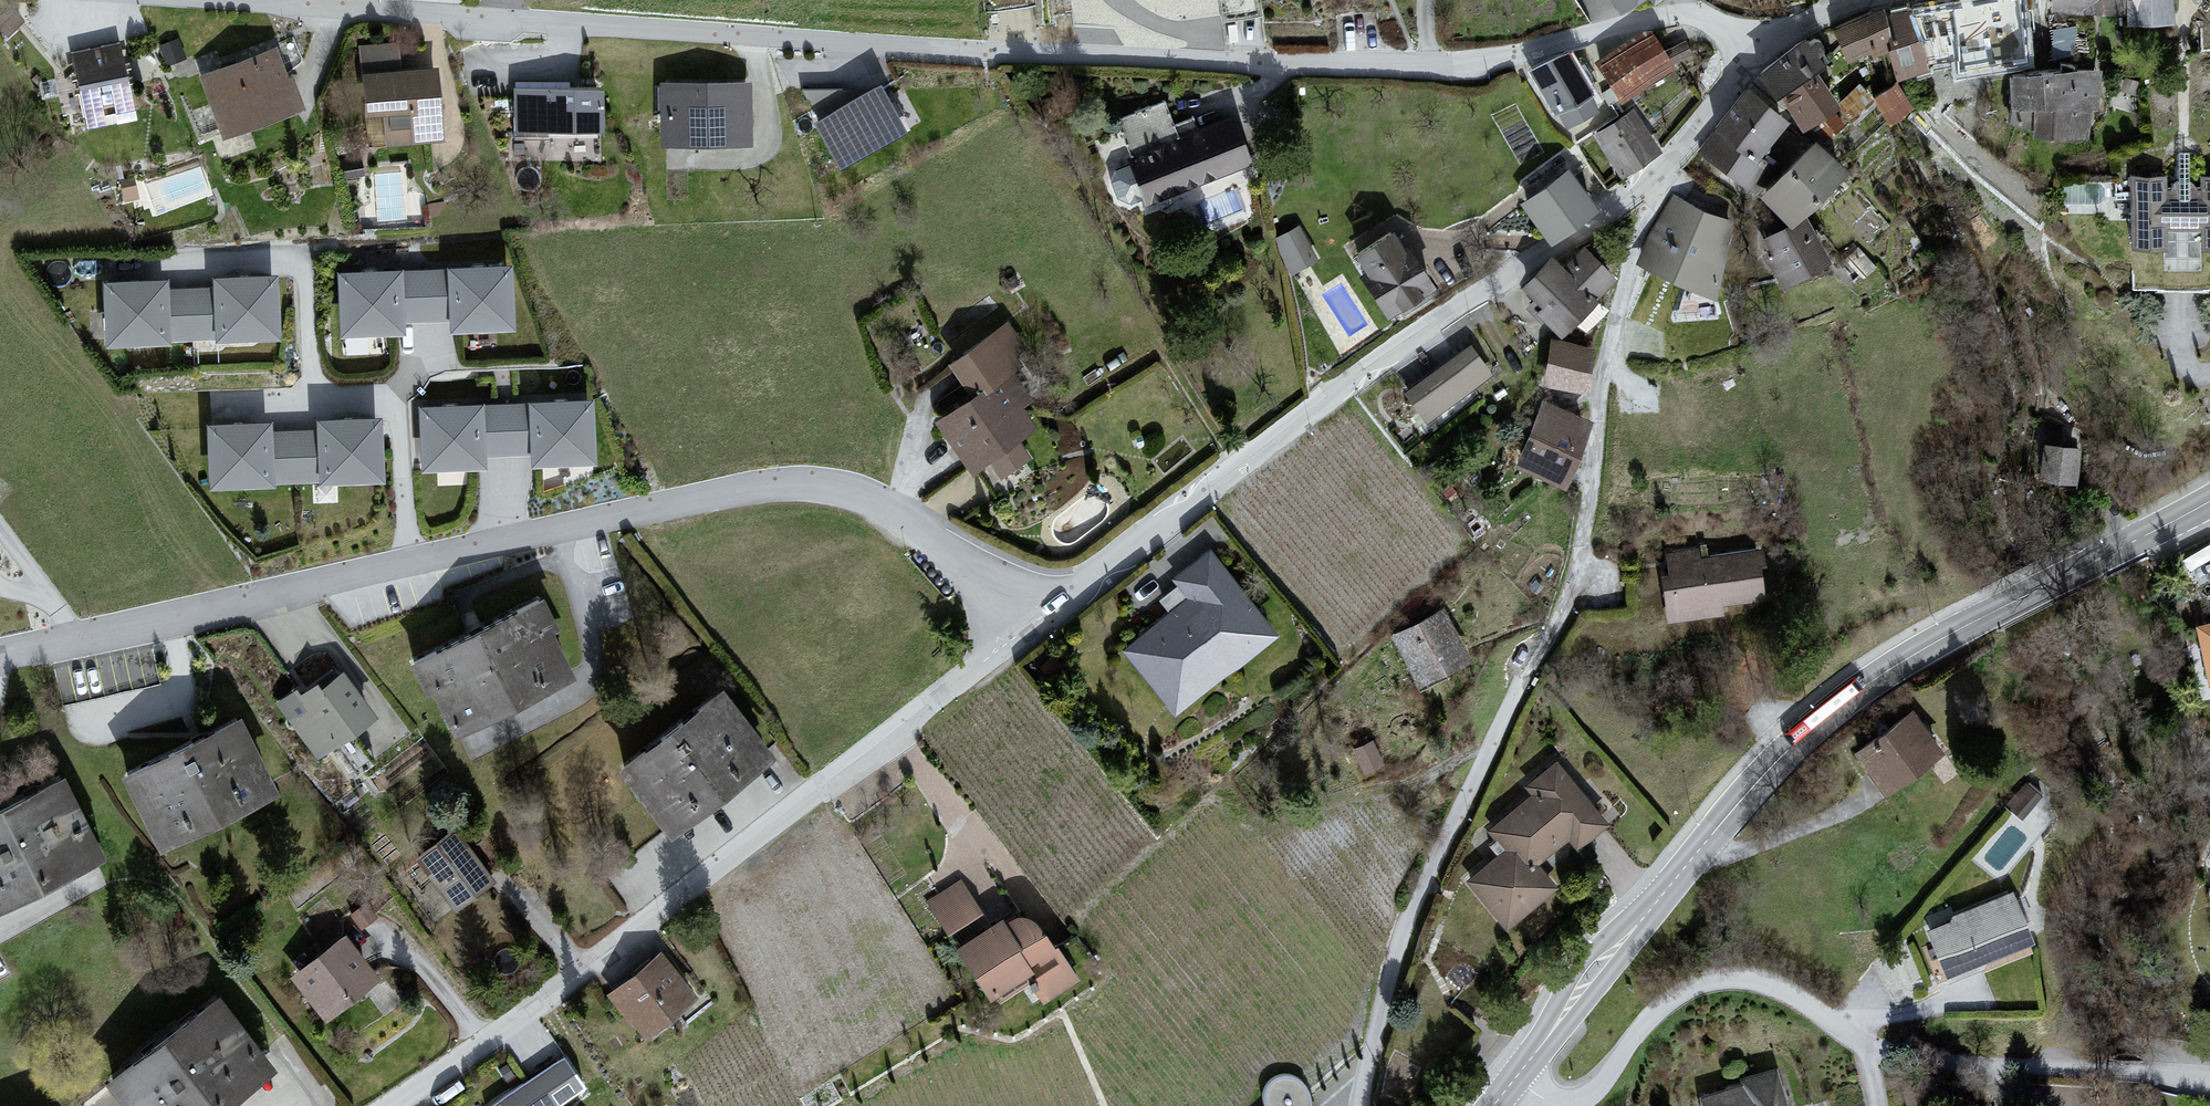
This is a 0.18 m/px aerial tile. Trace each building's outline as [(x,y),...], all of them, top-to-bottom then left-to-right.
[(1593,24),(1632,0),(1578,0),(1593,24)] [(1910,5),(1916,76),(2041,66),(2036,0),(1978,0),(1910,5)] [(2174,26),(2172,0),(2051,0),(2052,13),(2127,16),(2127,27),(2174,26)] [(1891,16),(1842,34),(1854,66),(1903,48),(1891,16)] [(127,40),(59,53),(76,142),(144,129),(127,40)] [(1648,40),(1604,67),(1620,93),(1664,67),(1648,40)] [(1806,40),(1758,77),(1778,103),(1784,99),(1817,74),(1826,67),(1806,40)] [(276,45),(193,75),(217,141),(300,111),(276,45)] [(436,45),(355,54),(368,158),(449,149),(436,45)] [(1567,51),(1521,82),(1560,140),(1606,109),(1567,51)] [(871,66),(797,109),(835,175),(909,131),(871,66)] [(2103,71),(2012,80),(2010,126),(2031,132),(2033,141),(2090,142),(2093,112),(2098,113),(2103,71)] [(1817,74),(1784,99),(1803,134),(1841,108),(1817,74)] [(1851,108),(1870,95),(1860,82),(1841,95),(1851,108)] [(585,87),(494,90),(496,152),(587,149),(585,87)] [(747,87),(642,96),(647,165),(752,157),(747,87)] [(1897,87),(1877,101),(1892,122),(1912,108),(1897,87)] [(1747,91),(1700,150),(1755,192),(1774,168),(1762,158),(1790,123),(1747,91)] [(1226,106),(1112,150),(1145,234),(1259,190),(1226,106)] [(1628,111),(1576,145),(1605,191),(1658,157),(1628,111)] [(1818,143),(1761,198),(1792,229),(1849,176),(1818,143)] [(1569,176),(1526,205),(1552,241),(1594,211),(1569,176)] [(2131,177),(2131,252),(2165,252),(2165,272),(2202,272),(2202,253),(2209,253),(2209,177),(2167,177),(2131,177)] [(1704,213),(1674,194),(1637,265),(1674,284),(1716,301),(1735,222),(1704,213)] [(1809,222),(1765,244),(1784,290),(1832,265),(1809,222)] [(1316,260),(1299,229),(1276,241),(1293,272),(1316,260)] [(1394,235),(1359,259),(1394,313),(1430,289),(1394,235)] [(1555,262),(1527,289),(1547,310),(1543,315),(1561,333),(1614,282),(1585,252),(1565,271),(1555,262)] [(503,275),(327,277),(328,347),(505,344),(503,275)] [(278,296),(93,300),(94,365),(279,360),(278,296)] [(968,399),(928,430),(985,504),(1056,449),(1024,409),(1048,390),(1000,328),(945,369),(968,399)] [(1591,346),(1552,340),(1545,381),(1585,387),(1591,346)] [(1470,345),(1401,394),(1423,426),(1492,377),(1470,345)] [(1592,422),(1543,402),(1516,468),(1567,492),(1581,460),(1592,422)] [(583,408),(412,414),(415,488),(586,483),(583,408)] [(371,432),(193,439),(196,508),(373,500),(371,432)] [(2079,450),(2042,445),(2038,480),(2075,485),(2079,450)] [(1759,543),(1654,558),(1663,622),(1768,608),(1759,543)] [(1193,600),(1128,652),(1176,713),(1273,636),(1210,556),(1178,581),(1193,600)] [(572,590),(442,651),(472,717),(606,658),(572,590)] [(2195,604),(2209,663),(2209,601),(2195,604)] [(1447,612),(1392,637),(1414,685),(1468,660),(1447,612)] [(348,662),(285,709),(335,776),(398,729),(348,662)] [(724,692),(620,769),(672,839),(776,762),(724,692)] [(1910,712),(1842,768),(1887,821),(1954,765),(1910,712)] [(243,718),(114,780),(147,850),(277,787),(243,718)] [(1372,744),(1353,753),(1363,775),(1383,765),(1372,744)] [(1506,851),(1467,883),(1508,933),(1560,890),(1549,876),(1610,826),(1557,761),(1524,788),(1532,797),(1490,831),(1506,851)] [(0,798),(0,909),(109,849),(62,764),(0,798)] [(454,829),(406,868),(452,925),(500,886),(454,829)] [(960,880),(926,902),(948,936),(983,914),(960,880)] [(2029,883),(1926,910),(1945,981),(2048,954),(2029,883)] [(1004,919),(957,951),(991,1004),(997,1000),(1001,1004),(1030,985),(1043,1004),(1081,981),(1058,948),(1055,950),(1046,937),(1038,925),(1028,919),(1018,919),(1008,924),(1004,919)] [(353,937),(292,991),(330,1033),(391,979),(353,937)] [(705,987),(662,944),(606,1001),(650,1043),(705,987)] [(111,1090),(124,1105),(218,1105),(273,1061),(223,999),(111,1090)] [(486,1105),(596,1105),(551,1052),(486,1105)] [(1694,1102),(1695,1105),(1793,1105),(1787,1081),(1694,1102)]
